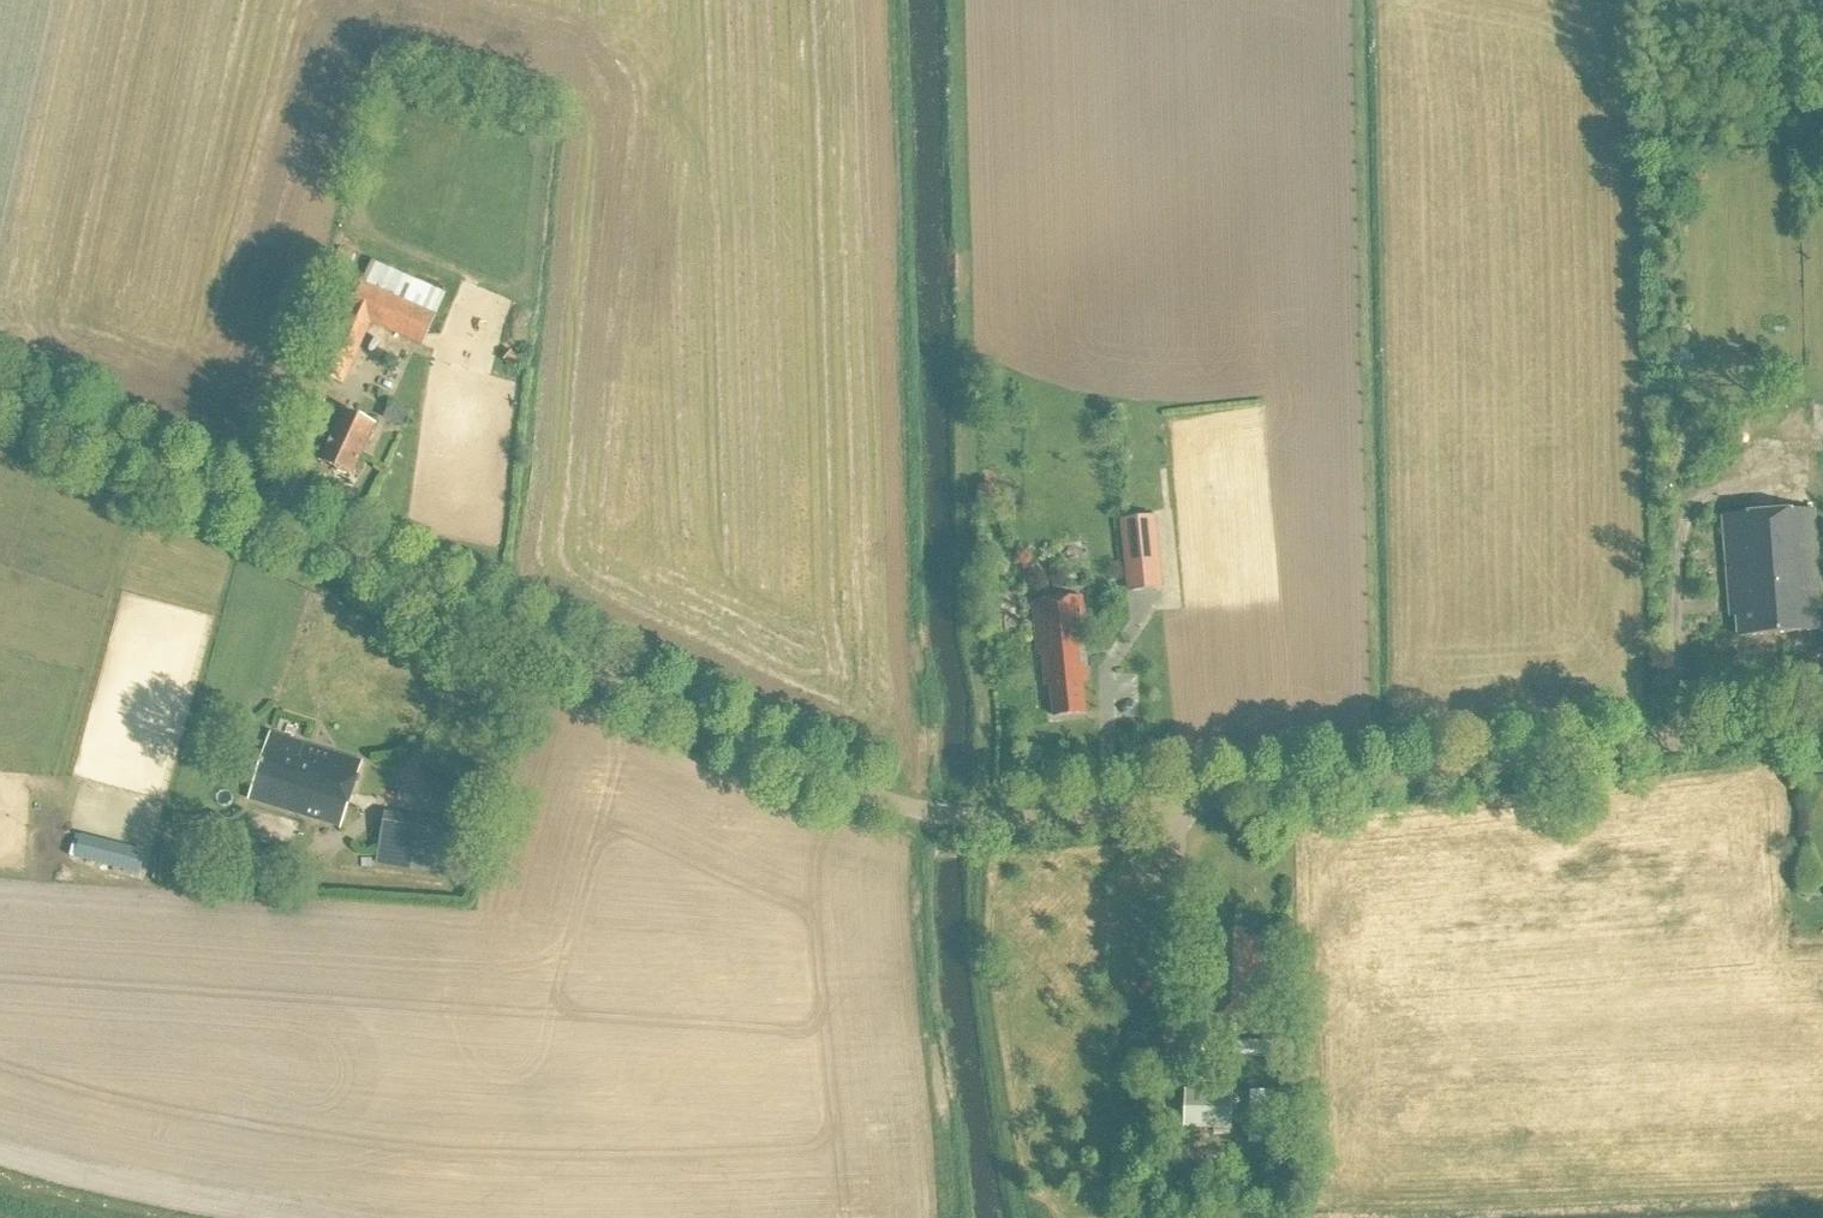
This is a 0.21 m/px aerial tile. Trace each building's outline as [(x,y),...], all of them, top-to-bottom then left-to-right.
[(449,295),(372,261),(361,286),(437,320),(449,295)] [(426,345),(437,320),(361,286),(320,375),(342,386),(372,322),(426,345)] [(514,371),(522,361),(511,352),(503,362),(514,371)] [(350,478),(374,428),(343,409),(318,463),(350,478)] [(978,503),(993,503),(993,486),(978,486),(978,503)] [(1740,637),(1822,630),(1812,510),(1722,518),(1730,611),(1738,610),(1740,637)] [(1120,520),(1127,592),(1162,589),(1156,517),(1120,520)] [(1087,646),(1082,598),(1031,603),(1036,651),(1040,651),(1046,697),(1051,696),(1053,716),(1085,713),(1081,683),(1089,682),(1085,646),(1087,646)] [(342,828),(361,763),(269,735),(248,800),(342,828)] [(389,820),(381,862),(444,873),(452,831),(389,820)] [(1232,1091),(1184,1090),(1185,1129),(1211,1130),(1211,1142),(1232,1143),(1232,1091)]
